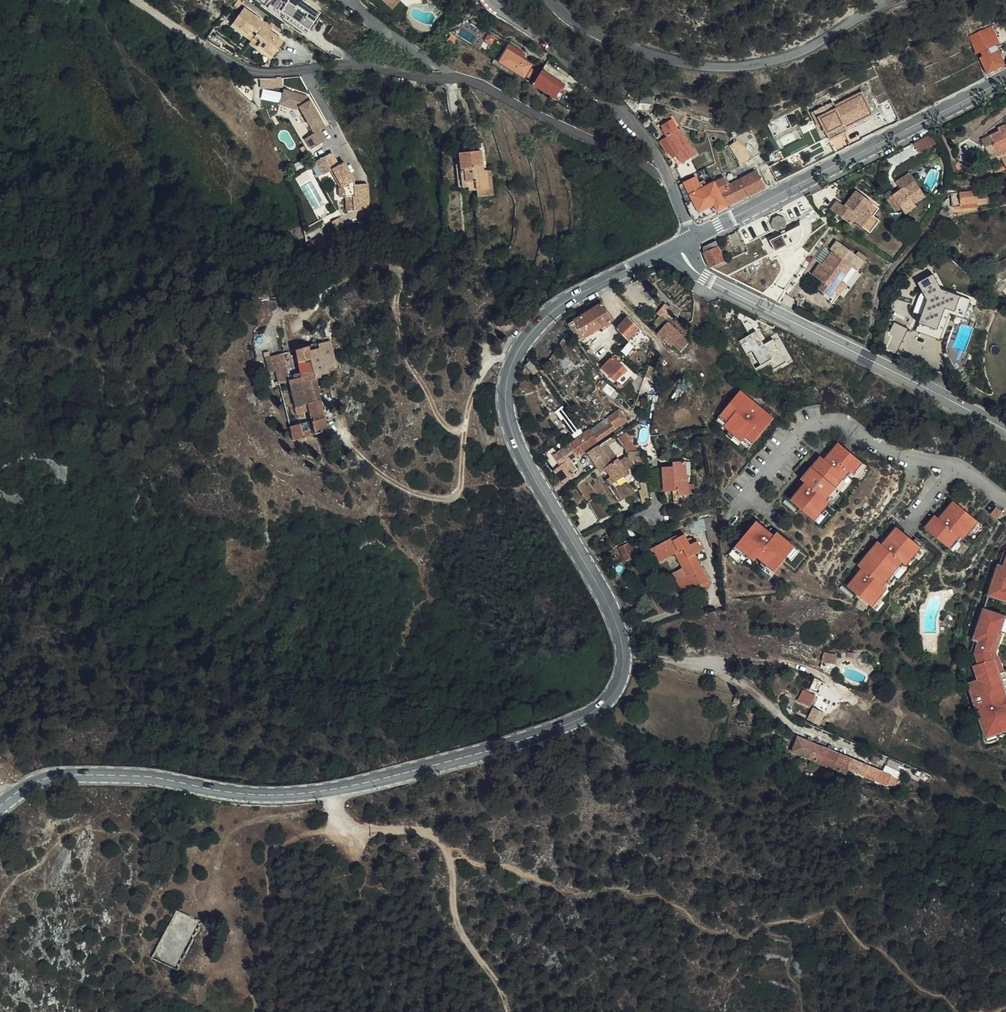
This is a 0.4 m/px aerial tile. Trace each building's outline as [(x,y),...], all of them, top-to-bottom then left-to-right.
[(299,0),(293,0),(282,15),(311,35),(324,17),(299,0)] [(392,0),(381,0),(391,9),(401,0),(395,0),(393,2),(392,0)] [(246,3),(235,18),(250,29),(252,26),(258,30),(265,21),(267,18),(246,3)] [(250,29),(235,18),(233,21),(254,36),(252,40),(273,55),(274,52),(260,41),(262,38),(255,34),(258,30),(252,26),(250,29)] [(260,41),(274,52),(285,36),(265,21),(258,30),(255,34),(262,38),(260,41)] [(1005,31),(1001,24),(985,30),(986,33),(972,40),(977,51),(982,49),(985,55),(981,57),(987,72),(1005,64),(998,49),(994,51),(992,45),(999,42),(998,38),(1002,36),(1001,33),(1005,31)] [(519,56),(508,50),(506,54),(502,51),(498,59),(502,62),(499,67),(525,81),(532,68),(521,62),(517,60),(519,56)] [(565,86),(542,73),(534,88),(557,101),(561,93),(565,87),(565,86)] [(888,97),(877,74),(867,79),(878,103),(888,97)] [(261,88),(284,87),(284,77),(261,77),(261,88)] [(573,91),(565,87),(561,93),(569,98),(573,91)] [(290,89),(285,103),(301,109),(305,107),(318,133),(305,140),(311,151),(328,142),(322,131),(329,127),(314,97),(290,89)] [(579,95),(573,91),(569,98),(575,101),(579,95)] [(861,91),(833,105),(835,108),(862,94),(861,91)] [(831,101),(811,112),(818,127),(822,125),(828,136),(872,113),(862,94),(835,108),(833,105),(831,101)] [(629,98),(622,99),(634,114),(641,110),(649,112),(652,105),(629,98)] [(872,113),(828,136),(829,140),(878,115),(876,112),(872,113)] [(670,135),(667,137),(678,156),(683,163),(676,167),(683,179),(697,171),(690,159),(696,155),(682,129),(679,131),(672,120),(664,125),(670,135)] [(989,151),(998,147),(1002,154),(1005,152),(1005,125),(1000,128),(1002,131),(983,139),(989,151)] [(678,156),(667,137),(661,141),(667,154),(671,152),(673,158),(678,156)] [(748,149),(735,140),(729,146),(743,164),(746,163),(748,166),(754,162),(749,153),(747,151),(748,149)] [(998,147),(989,151),(993,158),(1001,154),(1002,154),(998,147)] [(459,152),(460,181),(466,181),(466,188),(467,192),(478,192),(486,191),(486,181),(482,181),(481,173),(481,163),(483,162),(482,151),(459,152)] [(354,198),(355,212),(370,211),(369,186),(356,186),(356,182),(347,164),(342,167),(335,153),(319,161),(326,175),(335,170),(344,188),(341,191),(341,198),(348,198),(354,198)] [(728,206),(767,186),(759,170),(729,186),(724,177),(713,181),(728,206)] [(486,191),(478,192),(478,198),(491,198),(491,174),(486,174),(486,181),(486,191)] [(886,202),(895,213),(909,199),(913,204),(917,200),(911,192),(917,187),(906,174),(894,184),(899,191),(886,202)] [(696,176),(685,182),(693,199),(690,200),(693,207),(697,205),(703,218),(728,206),(713,181),(712,182),(701,187),(696,176)] [(685,182),(680,185),(687,202),(690,200),(693,199),(685,182)] [(923,195),(917,187),(911,192),(917,200),(923,195)] [(984,192),(949,197),(951,210),(954,210),(954,209),(959,207),(976,205),(976,202),(985,201),(984,192)] [(868,215),(875,207),(859,194),(850,205),(853,207),(848,213),(837,204),(830,213),(854,233),(857,229),(864,235),(875,221),(868,215)] [(909,199),(895,213),(899,218),(905,213),(909,218),(919,210),(913,204),(909,199)] [(690,200),(687,202),(690,211),(695,219),(697,221),(700,220),(703,218),(697,205),(693,207),(690,200)] [(882,213),(875,207),(868,215),(875,221),(882,213)] [(784,218),(779,216),(773,219),(771,224),(774,230),(780,232),(785,229),(787,223),(784,218)] [(884,228),(875,221),(864,235),(872,242),(884,228)] [(800,226),(770,241),(776,251),(776,252),(787,246),(789,248),(793,246),(793,247),(796,244),(800,241),(802,236),(802,234),(802,230),(800,226)] [(718,248),(715,242),(704,248),(705,255),(718,248)] [(718,248),(705,255),(711,269),(725,262),(718,248)] [(843,287),(855,270),(842,261),(845,256),(838,250),(824,269),(821,274),(819,273),(814,279),(824,287),(819,293),(831,302),(836,296),(841,300),(848,291),(843,287)] [(922,308),(914,318),(915,319),(913,323),(912,326),(913,328),(915,329),(917,326),(919,328),(918,330),(937,342),(974,287),(969,284),(970,282),(947,266),(942,273),(937,269),(931,278),(933,279),(926,290),(919,287),(915,292),(921,296),(916,304),(917,305),(922,308)] [(855,270),(843,287),(848,291),(861,274),(855,270)] [(885,328),(888,330),(890,331),(903,311),(900,309),(912,291),(900,283),(888,301),(890,303),(882,316),(885,328)] [(603,304),(569,324),(581,342),(585,340),(584,339),(613,321),(603,304)] [(910,316),(914,318),(922,308),(917,305),(910,316)] [(641,329),(629,317),(617,329),(629,341),(641,329)] [(681,352),(690,342),(670,323),(659,334),(672,347),(674,345),(681,352)] [(971,329),(960,327),(958,340),(969,341),(971,329)] [(641,329),(629,341),(635,347),(642,339),(647,335),(641,329)] [(890,331),(888,330),(882,331),(875,341),(901,359),(911,344),(890,331)] [(754,369),(771,362),(774,369),(792,361),(781,334),(763,342),(758,331),(741,338),(754,369)] [(647,335),(642,339),(647,344),(651,340),(647,335)] [(288,380),(289,381),(295,408),(309,405),(315,434),(328,430),(317,378),(323,377),(322,373),(328,371),(327,367),(338,365),(333,341),(296,350),(301,370),(294,372),(295,378),(288,380)] [(276,371),(279,383),(289,381),(288,380),(282,354),(272,356),(276,371)] [(272,356),(265,358),(269,373),(276,371),(272,356)] [(624,368),(613,356),(601,369),(607,378),(610,380),(624,368)] [(625,383),(633,372),(629,368),(620,379),(625,383)] [(656,395),(647,392),(644,401),(653,403),(656,395)] [(743,393),(726,412),(734,419),(731,423),(737,428),(749,439),(753,435),(760,441),(776,422),(762,410),(753,421),(748,427),(743,422),(748,416),(757,406),(743,393)] [(620,410),(606,421),(595,429),(593,430),(598,442),(616,429),(615,428),(627,419),(620,410)] [(587,433),(570,412),(563,417),(579,438),(587,433)] [(726,412),(723,416),(731,423),(734,419),(726,412)] [(753,421),(748,416),(743,422),(748,427),(753,421)] [(290,427),(293,440),(299,438),(310,435),(309,430),(303,431),(301,424),(290,427)] [(749,439),(737,428),(735,430),(739,434),(737,435),(745,443),(749,439)] [(598,442),(593,430),(592,429),(587,433),(579,438),(569,445),(578,456),(598,442)] [(616,435),(607,441),(610,445),(618,438),(616,435)] [(753,435),(749,439),(757,445),(760,441),(753,435)] [(589,455),(602,473),(606,470),(611,478),(615,483),(628,474),(625,471),(620,463),(618,460),(616,461),(612,456),(615,454),(607,442),(589,455)] [(558,453),(553,446),(544,453),(556,470),(562,466),(562,467),(567,464),(578,456),(569,445),(558,453)] [(842,445),(833,457),(840,463),(843,465),(839,470),(836,468),(825,458),(801,487),(805,491),(795,503),(818,522),(827,511),(833,504),(832,503),(829,501),(852,473),(854,474),(856,476),(865,465),(842,445)] [(636,450),(629,451),(633,459),(638,459),(636,450)] [(628,458),(620,463),(625,471),(633,465),(628,458)] [(666,494),(668,494),(689,485),(689,476),(687,475),(686,463),(675,463),(675,468),(665,468),(666,494)] [(555,470),(564,483),(575,474),(567,464),(562,467),(562,466),(556,470),(555,470)] [(847,483),(854,474),(852,473),(829,501),(832,503),(834,500),(836,501),(850,485),(847,483)] [(689,485),(668,494),(675,494),(675,502),(679,502),(679,507),(687,507),(687,502),(689,502),(689,485)] [(594,504),(591,506),(601,521),(614,512),(605,498),(594,504)] [(938,517),(928,529),(951,549),(962,537),(966,540),(980,523),(956,502),(946,514),(954,521),(957,523),(952,528),(950,526),(938,517)] [(998,509),(993,515),(999,520),(1005,514),(998,509)] [(827,511),(818,522),(822,526),(832,514),(827,511)] [(790,559),(799,550),(772,525),(768,529),(756,518),(734,542),(750,556),(756,561),(759,558),(764,562),(777,574),(790,559)] [(659,558),(677,549),(680,547),(692,569),(688,571),(679,576),(686,589),(701,581),(711,576),(697,549),(704,545),(699,535),(692,539),(686,529),(680,533),(678,530),(652,544),(659,558)] [(882,543),(861,567),(873,577),(876,580),(872,584),(869,582),(861,575),(850,588),(874,608),(884,595),(889,589),(888,589),(885,587),(895,574),(904,563),(907,565),(909,566),(914,560),(924,548),(925,546),(918,540),(916,542),(899,529),(889,540),(898,548),(900,550),(896,555),(893,553),(882,543)] [(637,556),(632,542),(620,546),(626,561),(637,556)] [(750,556),(734,542),(730,546),(742,557),(745,555),(748,558),(750,556)] [(680,547),(677,549),(688,571),(692,569),(680,547)] [(928,552),(924,548),(914,560),(916,562),(919,558),(921,560),(928,552)] [(803,554),(799,550),(790,559),(795,563),(803,554)] [(777,574),(764,562),(761,565),(766,569),(764,571),(772,578),(777,574)] [(907,565),(904,563),(895,574),(899,578),(905,571),(904,569),(907,565)] [(1005,568),(1002,567),(1000,567),(991,596),(1005,601),(1005,568)] [(895,574),(885,587),(888,589),(891,585),(892,586),(899,578),(895,574)] [(713,580),(711,576),(701,581),(703,585),(713,580)] [(887,598),(884,595),(874,608),(879,611),(885,603),(884,602),(887,598)] [(992,744),(1001,740),(1000,738),(999,734),(1005,732),(1005,687),(997,660),(996,660),(995,657),(997,648),(1000,649),(1005,633),(1002,632),(1005,621),(1005,617),(986,610),(977,640),(978,640),(982,641),(978,655),(981,664),(977,666),(976,666),(981,681),(971,685),(992,744)] [(982,641),(978,640),(974,655),(977,666),(981,664),(978,655),(982,641)] [(997,648),(995,657),(996,660),(997,660),(1005,687),(1005,672),(1002,658),(1000,658),(999,655),(1001,649),(1000,649),(997,648)] [(811,707),(816,695),(804,689),(799,700),(811,707)] [(883,773),(832,751),(828,749),(812,742),(808,740),(799,736),(792,751),(846,775),(848,769),(888,787),(890,786),(895,789),(901,776),(899,772),(886,766),(883,773)] [(176,909),(148,957),(177,969),(200,921),(176,909)]
